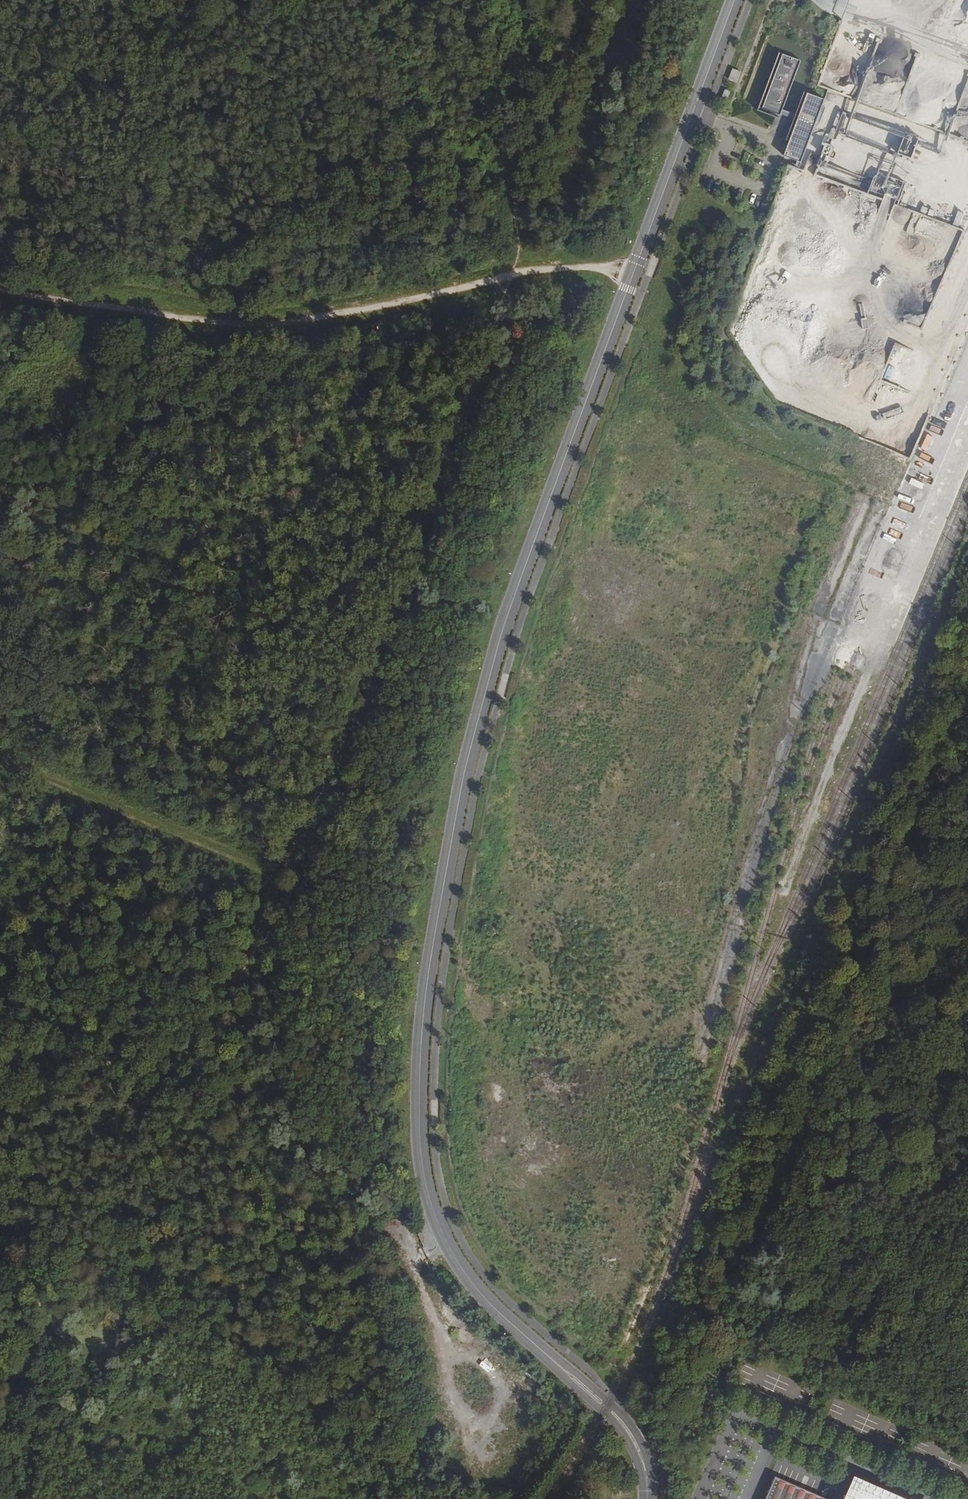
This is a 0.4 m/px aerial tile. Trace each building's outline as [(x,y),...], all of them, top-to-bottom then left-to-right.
[(762,106),(778,112),(780,107),(787,87),(798,58),(782,52),(762,106)] [(740,74),(732,72),(729,81),(736,84),(740,74)] [(723,102),(722,104),(728,106),(732,95),(725,92),(721,102),(723,102)] [(791,138),(800,114),(780,107),(778,112),(771,131),(791,138)] [(903,137),(897,151),(907,156),(914,142),(903,137)] [(828,159),(833,143),(825,140),(819,156),(828,159)] [(955,211),(954,224),(960,225),(962,212),(955,211)] [(890,380),(895,367),(888,365),(883,378),(890,380)] [(463,1346),(473,1337),(462,1325),(452,1334),(463,1346)] [(852,1473),(841,1498),(912,1498),(852,1473)] [(764,1498),(826,1498),(774,1476),(764,1498)]
